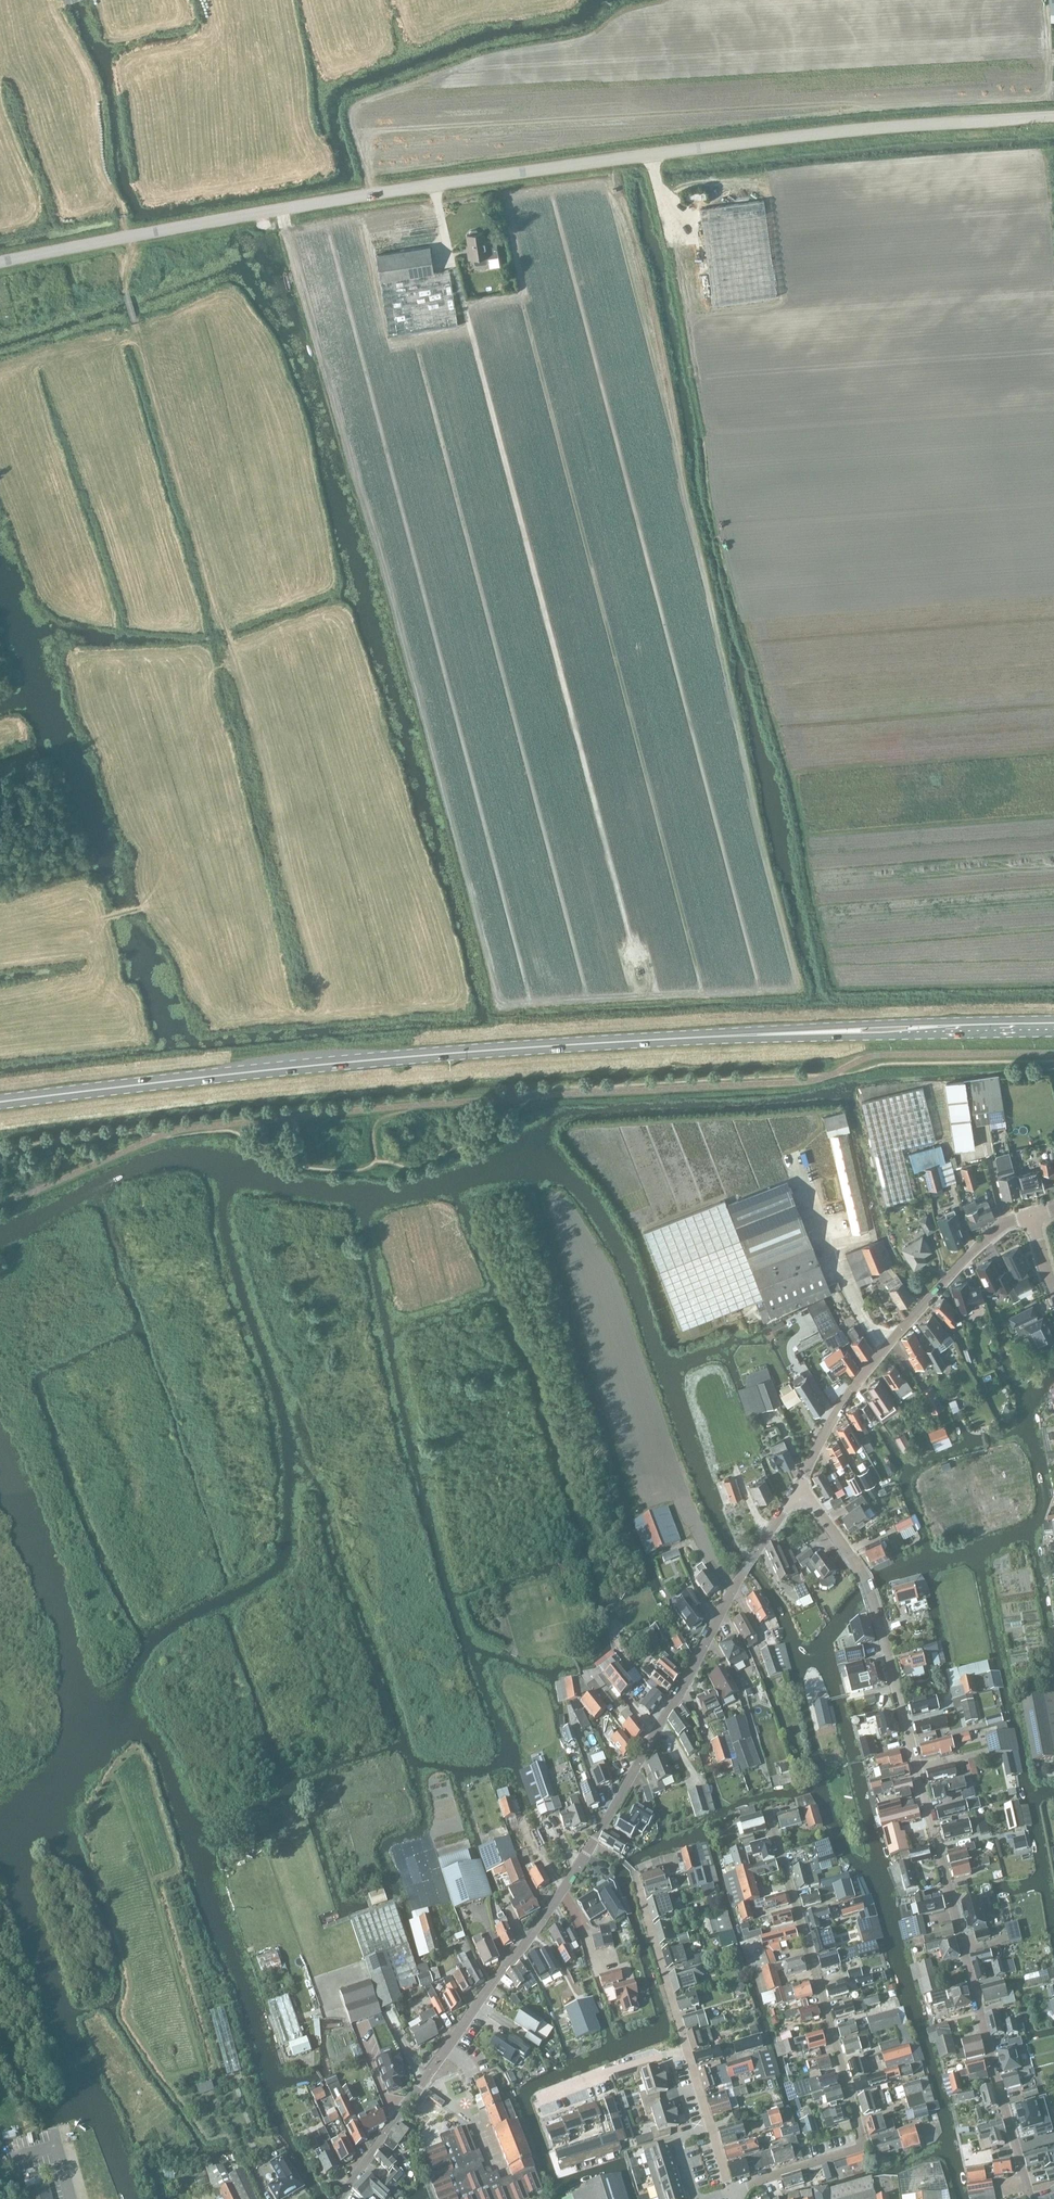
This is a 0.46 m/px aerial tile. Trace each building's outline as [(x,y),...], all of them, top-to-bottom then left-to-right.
[(705,192),(684,194),(684,200),(706,198),(705,192)] [(700,209),(713,306),(777,297),(765,201),(700,209)] [(468,249),(469,259),(474,258),(475,263),(477,265),(486,263),(487,261),(487,259),(498,257),(495,240),(484,241),(483,232),(478,233),(478,232),(476,230),(471,231),(469,233),(469,234),(467,235),(469,249),(468,249)] [(430,247),(376,255),(380,281),(434,273),(430,247)] [(434,273),(380,281),(388,337),(457,327),(449,270),(434,273)] [(998,1077),(964,1082),(967,1101),(1001,1096),(998,1077)] [(974,1147),(970,1124),(967,1101),(964,1082),(945,1084),(955,1150),(974,1147)] [(862,1102),(886,1204),(914,1197),(902,1147),(935,1139),(922,1087),(862,1102)] [(1001,1096),(967,1101),(970,1124),(1004,1119),(1001,1096)] [(824,1117),(827,1130),(847,1125),(844,1112),(824,1117)] [(830,1137),(853,1235),(868,1231),(846,1133),(830,1137)] [(937,1164),(945,1162),(941,1145),(909,1154),(914,1170),(923,1168),(929,1189),(943,1185),(937,1164)] [(1012,1167),(1009,1152),(997,1155),(996,1155),(995,1157),(995,1159),(998,1170),(996,1171),(1003,1197),(1019,1193),(1012,1167)] [(951,1160),(945,1162),(937,1164),(943,1185),(956,1182),(953,1173),(958,1171),(954,1156),(950,1158),(951,1160)] [(1051,1161),(1040,1162),(1043,1174),(1053,1172),(1053,1178),(1053,1160),(1051,1161)] [(962,1168),(968,1189),(978,1186),(971,1165),(962,1168)] [(1017,1176),(1022,1196),(1044,1190),(1039,1170),(1017,1176)] [(643,1233),(658,1271),(740,1239),(724,1200),(643,1233)] [(974,1200),(962,1205),(965,1213),(972,1228),(974,1227),(975,1228),(977,1229),(981,1227),(981,1225),(981,1224),(995,1218),(987,1201),(985,1200),(976,1204),(974,1200)] [(938,1219),(948,1247),(950,1246),(951,1248),(954,1249),(958,1248),(959,1245),(958,1243),(965,1240),(954,1209),(945,1212),(946,1216),(938,1219)] [(752,1269),(813,1245),(801,1215),(740,1239),(752,1269)] [(934,1229),(926,1215),(920,1219),(928,1233),(934,1229)] [(921,1260),(924,1258),(923,1255),(930,1250),(922,1236),(902,1248),(914,1268),(923,1263),(921,1260)] [(681,1330),(763,1298),(752,1269),(740,1239),(658,1271),(681,1330)] [(856,1279),(859,1285),(873,1280),(871,1274),(885,1268),(875,1242),(846,1253),(856,1280),(856,1279)] [(752,1269),(763,1298),(764,1300),(825,1276),(813,1245),(752,1269)] [(1026,1277),(1024,1272),(1023,1271),(1028,1269),(1027,1267),(1028,1266),(1028,1265),(1026,1260),(1025,1260),(1024,1260),(1017,1247),(1003,1254),(1013,1275),(1010,1276),(1013,1283),(1018,1293),(1031,1286),(1027,1276),(1026,1277)] [(976,1267),(986,1289),(988,1288),(989,1290),(990,1292),(993,1292),(997,1292),(1001,1290),(1001,1291),(1012,1285),(1005,1271),(998,1274),(991,1260),(990,1261),(987,1260),(984,1262),(983,1264),(976,1267)] [(889,1289),(890,1291),(889,1292),(892,1296),(893,1295),(899,1306),(912,1298),(902,1281),(897,1274),(885,1282),(889,1289)] [(825,1276),(764,1300),(770,1316),(831,1292),(825,1276)] [(974,1304),(984,1301),(980,1285),(969,1289),(967,1281),(963,1283),(961,1281),(956,1283),(955,1285),(951,1286),(958,1310),(961,1308),(962,1311),(971,1308),(970,1306),(974,1305),(974,1304)] [(838,1282),(829,1285),(831,1292),(841,1288),(838,1282)] [(823,1297),(807,1305),(818,1326),(817,1326),(823,1338),(840,1329),(823,1297)] [(956,1310),(943,1297),(942,1298),(941,1297),(937,1301),(938,1302),(933,1307),(945,1320),(945,1319),(951,1325),(955,1320),(961,1318),(959,1314),(956,1310)] [(1023,1325),(1035,1349),(1039,1347),(1039,1349),(1042,1350),(1050,1346),(1050,1344),(1049,1342),(1053,1340),(1049,1331),(1051,1331),(1047,1324),(1046,1325),(1042,1316),(1037,1318),(1035,1315),(1036,1314),(1032,1305),(1008,1317),(1013,1326),(1023,1321),(1024,1325),(1023,1325)] [(919,1323),(933,1342),(946,1332),(932,1314),(919,1323)] [(861,1358),(873,1350),(862,1335),(859,1337),(857,1334),(858,1334),(854,1326),(847,1331),(852,1338),(854,1337),(855,1340),(851,1343),(861,1358)] [(902,1338),(912,1356),(909,1358),(916,1370),(931,1361),(914,1331),(902,1338)] [(843,1352),(840,1347),(838,1345),(836,1347),(837,1348),(832,1351),(830,1348),(823,1353),(831,1366),(826,1370),(833,1380),(839,1376),(837,1374),(846,1368),(850,1373),(858,1367),(846,1350),(843,1352)] [(934,1346),(926,1351),(937,1371),(946,1366),(934,1346)] [(970,1347),(963,1349),(967,1359),(973,1357),(970,1347)] [(912,1388),(905,1378),(904,1379),(894,1365),(882,1373),(892,1387),(893,1387),(897,1394),(899,1397),(912,1388)] [(746,1386),(739,1388),(748,1415),(766,1409),(780,1404),(771,1378),(767,1367),(747,1374),(746,1386)] [(796,1383),(794,1384),(813,1414),(814,1413),(815,1414),(817,1415),(824,1410),(824,1409),(823,1408),(825,1407),(806,1376),(804,1377),(802,1374),(799,1374),(794,1377),(794,1380),(796,1383)] [(864,1394),(882,1422),(883,1421),(876,1411),(881,1408),(882,1408),(885,1406),(889,1412),(891,1413),(898,1408),(893,1401),(879,1379),(877,1381),(875,1380),(870,1383),(870,1385),(867,1387),(873,1395),(868,1399),(864,1394)] [(779,1394),(787,1406),(800,1398),(794,1387),(792,1388),(789,1383),(779,1389),(781,1392),(779,1394)] [(932,1386),(922,1391),(924,1397),(932,1412),(943,1407),(932,1386)] [(867,1402),(858,1407),(861,1411),(863,1415),(866,1420),(874,1415),(867,1402)] [(1015,1410),(1014,1410),(1014,1408),(1005,1405),(1001,1418),(1010,1421),(1011,1417),(1013,1417),(1015,1410)] [(858,1406),(847,1411),(856,1427),(860,1434),(868,1430),(864,1423),(867,1421),(863,1415),(861,1411),(858,1406)] [(848,1422),(837,1429),(849,1450),(861,1444),(848,1422)] [(928,1432),(932,1442),(948,1435),(944,1425),(928,1432)] [(904,1434),(895,1438),(903,1452),(912,1447),(904,1434)] [(867,1435),(861,1439),(864,1445),(870,1442),(867,1435)] [(782,1462),(784,1467),(795,1462),(787,1446),(787,1447),(783,1440),(771,1446),(774,1453),(769,1455),(774,1466),(782,1462)] [(827,1447),(838,1467),(848,1462),(837,1441),(827,1447)] [(940,1467),(943,1473),(952,1469),(949,1463),(940,1467)] [(869,1467),(857,1473),(863,1485),(864,1487),(876,1481),(875,1479),(869,1467)] [(837,1477),(829,1482),(822,1469),(813,1474),(822,1490),(823,1489),(826,1494),(833,1490),(834,1491),(843,1486),(837,1477)] [(827,1475),(830,1480),(835,1477),(833,1472),(827,1475)] [(855,1473),(846,1478),(853,1492),(863,1487),(855,1473)] [(742,1498),(735,1477),(724,1481),(732,1501),(742,1498)] [(757,1495),(760,1501),(773,1495),(764,1478),(750,1485),(755,1496),(757,1495)] [(869,1516),(864,1509),(870,1505),(861,1493),(849,1502),(853,1508),(842,1516),(852,1529),(869,1516)] [(844,1502),(840,1495),(830,1501),(834,1507),(844,1502)] [(734,1510),(731,1502),(726,1504),(729,1512),(734,1510)] [(833,1514),(843,1509),(840,1505),(831,1510),(833,1514)] [(667,1507),(642,1517),(655,1552),(680,1542),(667,1507)] [(895,1524),(898,1531),(912,1524),(908,1517),(895,1524)] [(1044,1524),(1045,1533),(1053,1532),(1053,1533),(1053,1522),(1048,1523),(1044,1524)] [(891,1543),(888,1536),(865,1547),(875,1567),(891,1559),(888,1553),(885,1547),(891,1543)] [(766,1549),(781,1582),(798,1574),(794,1565),(797,1563),(792,1552),(783,1556),(778,1543),(766,1549)] [(797,1558),(803,1567),(806,1565),(811,1572),(816,1569),(821,1576),(819,1577),(819,1582),(823,1588),(828,1589),(833,1585),(834,1580),(831,1576),(838,1571),(830,1560),(829,1561),(824,1554),(809,1564),(806,1561),(814,1556),(809,1550),(797,1558)] [(702,1566),(695,1570),(701,1578),(695,1581),(707,1598),(719,1589),(702,1566)] [(919,1601),(915,1587),(901,1590),(899,1582),(892,1584),(898,1607),(907,1605),(909,1612),(913,1611),(914,1614),(929,1610),(926,1599),(919,1601)] [(794,1588),(800,1601),(810,1596),(804,1583),(794,1588)] [(696,1629),(701,1625),(701,1623),(701,1622),(704,1620),(695,1608),(701,1604),(692,1591),(681,1598),(684,1603),(675,1609),(690,1630),(692,1628),(693,1629),(696,1629)] [(766,1601),(762,1600),(759,1594),(746,1601),(754,1617),(761,1613),(766,1622),(772,1619),(767,1610),(767,1608),(768,1605),(766,1601)] [(736,1621),(733,1623),(748,1649),(752,1647),(748,1639),(756,1636),(745,1616),(743,1617),(741,1616),(736,1619),(736,1621)] [(845,1651),(836,1653),(838,1665),(866,1659),(864,1648),(863,1648),(862,1645),(875,1642),(869,1620),(867,1620),(866,1616),(858,1618),(859,1622),(851,1625),(851,1626),(849,1629),(850,1636),(854,1636),(858,1649),(845,1651)] [(651,1628),(659,1645),(668,1641),(660,1624),(651,1628)] [(671,1640),(678,1651),(685,1646),(679,1635),(671,1640)] [(719,1646),(732,1669),(748,1659),(735,1637),(719,1646)] [(925,1648),(927,1656),(939,1653),(937,1645),(925,1648)] [(761,1652),(770,1678),(782,1674),(773,1647),(761,1652)] [(656,1668),(673,1683),(680,1676),(674,1671),(676,1669),(670,1663),(671,1661),(671,1659),(664,1653),(660,1659),(662,1661),(656,1668)] [(902,1669),(903,1669),(905,1676),(914,1673),(913,1671),(927,1667),(924,1654),(900,1660),(902,1669)] [(875,1661),(866,1664),(863,1665),(862,1663),(846,1667),(852,1694),(887,1685),(882,1666),(877,1668),(875,1661)] [(958,1670),(961,1680),(973,1677),(991,1673),(988,1662),(958,1670)] [(658,1671),(655,1674),(646,1666),(641,1671),(667,1694),(674,1686),(658,1671)] [(632,1687),(616,1667),(604,1676),(620,1696),(632,1687)] [(718,1696),(723,1708),(734,1703),(732,1696),(738,1693),(725,1669),(723,1671),(722,1669),(715,1673),(716,1675),(709,1678),(719,1696),(718,1696)] [(588,1686),(601,1703),(608,1697),(604,1693),(611,1687),(601,1675),(588,1686)] [(977,1694),(973,1677),(961,1680),(962,1688),(952,1691),(954,1700),(971,1696),(977,1694)] [(568,1701),(578,1699),(594,1720),(606,1710),(592,1693),(580,1678),(565,1681),(568,1701)] [(639,1707),(650,1716),(663,1699),(653,1690),(639,1707)] [(724,1718),(720,1708),(721,1708),(713,1692),(697,1699),(704,1716),(714,1711),(717,1720),(724,1718)] [(1048,1693),(1022,1697),(1034,1761),(1053,1758),(1053,1725),(1048,1693)] [(954,1700),(956,1710),(964,1708),(967,1724),(978,1721),(973,1701),(972,1701),(971,1696),(954,1700)] [(910,1704),(913,1717),(940,1710),(936,1697),(910,1704)] [(813,1704),(819,1729),(831,1726),(826,1701),(813,1704)] [(691,1729),(685,1721),(691,1716),(684,1705),(678,1711),(677,1709),(668,1720),(679,1737),(691,1729)] [(582,1709),(574,1713),(575,1716),(579,1725),(587,1720),(582,1709)] [(623,1717),(618,1721),(623,1728),(634,1741),(644,1733),(634,1720),(632,1721),(630,1718),(632,1716),(627,1710),(621,1715),(623,1717)] [(877,1722),(882,1739),(900,1734),(897,1724),(895,1724),(892,1714),(877,1718),(876,1713),(866,1716),(868,1724),(877,1722)] [(1004,1723),(1002,1715),(986,1719),(988,1727),(1004,1723)] [(744,1716),(726,1721),(732,1745),(739,1764),(742,1772),(754,1768),(745,1741),(751,1739),(744,1716)] [(915,1724),(918,1736),(947,1729),(946,1724),(944,1717),(938,1718),(933,1719),(933,1720),(915,1724)] [(1007,1724),(997,1726),(998,1733),(999,1733),(1009,1731),(1007,1724)] [(568,1744),(576,1742),(572,1727),(564,1730),(568,1744)] [(604,1736),(616,1751),(618,1749),(624,1757),(635,1748),(622,1732),(616,1737),(611,1731),(604,1736)] [(711,1742),(720,1772),(738,1766),(728,1733),(722,1735),(723,1739),(711,1742)] [(1004,1754),(999,1733),(998,1733),(986,1736),(991,1757),(1004,1754)] [(680,1739),(689,1756),(697,1751),(688,1734),(680,1739)] [(860,1740),(865,1759),(878,1755),(873,1737),(860,1740)] [(955,1750),(952,1738),(921,1746),(924,1757),(941,1753),(941,1756),(952,1753),(951,1751),(955,1750)] [(591,1744),(580,1751),(590,1768),(601,1761),(591,1744)] [(565,1747),(568,1761),(577,1759),(574,1745),(565,1747)] [(904,1766),(900,1750),(875,1757),(878,1768),(879,1768),(891,1765),(892,1769),(904,1766)] [(1012,1755),(1003,1757),(1005,1769),(1015,1767),(1012,1755)] [(648,1764),(653,1777),(647,1780),(653,1795),(665,1790),(662,1782),(673,1777),(664,1757),(648,1764)] [(596,1771),(591,1773),(597,1789),(612,1784),(606,1767),(605,1767),(603,1762),(594,1766),(596,1771)] [(530,1768),(542,1803),(537,1805),(541,1817),(554,1812),(550,1800),(555,1798),(543,1763),(530,1768)] [(785,1764),(777,1765),(778,1774),(765,1776),(767,1786),(789,1781),(785,1764)] [(891,1765),(879,1768),(882,1780),(881,1780),(882,1783),(910,1776),(907,1765),(904,1766),(892,1769),(891,1765)] [(927,1772),(930,1783),(948,1778),(949,1780),(956,1778),(958,1776),(955,1765),(927,1772)] [(880,1778),(870,1781),(872,1791),(873,1790),(883,1788),(882,1783),(881,1780),(880,1778)] [(965,1780),(933,1788),(936,1800),(941,1798),(942,1803),(953,1800),(951,1795),(961,1792),(968,1790),(965,1780)] [(885,1794),(888,1793),(895,1791),(897,1797),(902,1796),(903,1801),(912,1798),(911,1793),(915,1792),(911,1781),(894,1785),(883,1788),(884,1794),(885,1794)] [(583,1793),(582,1793),(588,1809),(599,1805),(594,1789),(593,1789),(592,1784),(581,1787),(583,1793)] [(643,1789),(647,1802),(653,1800),(649,1787),(643,1789)] [(709,1813),(702,1788),(688,1792),(696,1817),(709,1813)] [(915,1807),(914,1800),(901,1804),(900,1799),(887,1803),(885,1794),(884,1794),(883,1788),(873,1790),(880,1816),(915,1807)] [(961,1792),(964,1801),(976,1798),(974,1788),(968,1790),(961,1792)] [(515,1790),(498,1795),(504,1815),(522,1810),(515,1790)] [(581,1828),(587,1826),(580,1808),(577,1797),(570,1799),(574,1810),(567,1812),(567,1813),(560,1816),(564,1827),(571,1825),(573,1831),(574,1830),(575,1832),(576,1833),(580,1832),(581,1830),(581,1828)] [(938,1809),(940,1821),(970,1813),(969,1812),(981,1808),(979,1799),(938,1809)] [(1019,1802),(1011,1804),(1009,1804),(1015,1830),(1025,1827),(1019,1802)] [(617,1821),(614,1826),(615,1827),(614,1829),(615,1829),(630,1839),(631,1839),(641,1823),(647,1827),(648,1828),(654,1818),(654,1817),(641,1809),(636,1807),(636,1806),(629,1816),(630,1817),(628,1820),(623,1817),(622,1816),(619,1822),(617,1821)] [(899,1825),(921,1819),(918,1807),(880,1817),(883,1829),(899,1825)] [(799,1813),(798,1810),(779,1816),(783,1830),(802,1824),(802,1823),(807,1822),(810,1831),(823,1827),(818,1808),(799,1813)] [(740,1820),(745,1837),(767,1830),(762,1814),(740,1820)] [(942,1827),(945,1841),(972,1834),(969,1820),(942,1827)] [(890,1857),(910,1852),(905,1833),(901,1834),(899,1825),(883,1829),(890,1857)] [(987,1825),(980,1827),(982,1834),(989,1832),(987,1825)] [(620,1840),(605,1831),(599,1841),(614,1850),(614,1849),(622,1854),(628,1843),(621,1839),(620,1840)] [(753,1836),(742,1840),(744,1846),(755,1842),(753,1836)] [(1031,1875),(1025,1836),(1012,1838),(1015,1853),(1006,1854),(1008,1867),(1007,1867),(1009,1879),(1031,1875)] [(517,1861),(509,1837),(483,1846),(492,1871),(503,1866),(517,1861)] [(753,1854),(754,1857),(762,1854),(764,1861),(775,1858),(769,1840),(744,1847),(747,1855),(753,1854)] [(522,1857),(536,1885),(553,1876),(548,1867),(552,1865),(540,1841),(525,1849),(528,1854),(522,1857)] [(830,1861),(825,1842),(813,1845),(819,1864),(830,1861)] [(750,1867),(747,1855),(744,1847),(731,1850),(737,1871),(750,1867)] [(910,1852),(900,1855),(902,1865),(909,1863),(910,1865),(932,1860),(929,1847),(910,1852)] [(969,1860),(968,1854),(976,1852),(974,1847),(948,1853),(951,1865),(969,1860)] [(687,1873),(694,1871),(699,1870),(693,1849),(682,1852),(687,1873)] [(468,1850),(439,1859),(454,1909),(475,1902),(463,1865),(471,1862),(468,1850)] [(990,1865),(989,1858),(977,1861),(969,1863),(952,1867),(955,1879),(972,1875),(971,1871),(979,1869),(979,1867),(990,1865)] [(525,1882),(517,1861),(503,1866),(512,1887),(525,1882)] [(737,1872),(746,1904),(761,1900),(755,1879),(779,1872),(776,1861),(737,1872)] [(902,1865),(900,1865),(907,1890),(916,1888),(910,1865),(909,1863),(902,1865)] [(815,1864),(794,1870),(800,1890),(820,1884),(815,1864)] [(641,1873),(645,1884),(667,1878),(664,1866),(641,1873)] [(706,1869),(695,1872),(699,1888),(710,1884),(706,1869)] [(849,1873),(820,1881),(822,1889),(851,1881),(849,1873)] [(643,1886),(647,1898),(672,1890),(669,1879),(643,1886)] [(609,1881),(594,1891),(601,1902),(602,1902),(615,1922),(623,1917),(623,1913),(612,1896),(616,1893),(609,1881)] [(512,1887),(508,1888),(514,1901),(510,1903),(514,1909),(519,1920),(539,1910),(539,1909),(530,1892),(525,1882),(512,1887)] [(851,1882),(834,1887),(836,1893),(839,1904),(856,1899),(851,1882)] [(820,1897),(836,1893),(834,1887),(801,1896),(805,1908),(822,1903),(820,1897)] [(578,1902),(590,1922),(606,1912),(593,1893),(578,1902)] [(755,1902),(757,1909),(767,1906),(769,1911),(789,1905),(785,1894),(755,1902)] [(674,1914),(671,1905),(674,1904),(671,1895),(648,1902),(654,1923),(667,1919),(667,1917),(674,1914)] [(925,1895),(916,1897),(917,1902),(916,1902),(920,1916),(945,1910),(941,1896),(926,1900),(925,1895)] [(861,1899),(839,1905),(843,1917),(865,1910),(861,1899)] [(979,1899),(962,1903),(963,1904),(961,1905),(964,1916),(965,1915),(969,1929),(974,1927),(976,1934),(975,1934),(977,1941),(990,1938),(988,1930),(987,1931),(979,1899)] [(739,1907),(743,1923),(754,1919),(749,1904),(739,1907)] [(393,1905),(350,1919),(364,1960),(386,1953),(396,1985),(419,1977),(393,1905)] [(828,1908),(806,1915),(811,1932),(823,1929),(822,1924),(832,1921),(828,1908)] [(676,1913),(678,1920),(691,1916),(689,1910),(676,1913)] [(720,1934),(713,1910),(701,1914),(708,1938),(720,1934)] [(769,1921),(769,1924),(774,1922),(775,1927),(794,1922),(790,1910),(762,1918),(764,1923),(769,1921)] [(430,1915),(429,1916),(420,1918),(429,1954),(439,1951),(430,1915)] [(911,1919),(915,1938),(927,1935),(922,1916),(911,1919)] [(495,1929),(504,1947),(514,1943),(506,1925),(508,1924),(505,1918),(499,1920),(501,1926),(495,1929)] [(673,1922),(656,1927),(661,1945),(678,1940),(677,1937),(676,1933),(673,1922)] [(924,1937),(924,1938),(914,1941),(915,1947),(926,1944),(926,1945),(938,1942),(937,1939),(954,1935),(951,1923),(934,1928),(935,1935),(924,1937)] [(609,1925),(599,1927),(601,1934),(592,1936),(596,1950),(614,1946),(609,1925)] [(573,1930),(564,1935),(560,1926),(550,1931),(551,1935),(550,1937),(553,1943),(556,1943),(560,1950),(557,1951),(565,1966),(576,1960),(568,1946),(578,1941),(573,1930)] [(795,1928),(763,1937),(762,1937),(765,1948),(798,1939),(795,1928)] [(749,1930),(742,1931),(745,1942),(762,1937),(763,1937),(761,1930),(750,1934),(749,1930)] [(812,1935),(818,1955),(836,1949),(831,1930),(812,1935)] [(455,1936),(457,1941),(465,1938),(463,1933),(455,1936)] [(678,1937),(681,1946),(690,1943),(688,1934),(678,1937)] [(1022,1941),(1021,1935),(1010,1938),(1011,1944),(1022,1941)] [(476,1949),(484,1967),(498,1960),(490,1942),(484,1945),(480,1936),(472,1939),(476,1948),(476,1949)] [(960,1957),(955,1938),(925,1946),(926,1953),(940,1949),(943,1962),(960,1957)] [(860,1957),(879,1951),(876,1942),(855,1948),(848,1950),(838,1953),(838,1952),(819,1958),(822,1970),(841,1965),(841,1962),(851,1960),(860,1957)] [(682,1946),(663,1951),(668,1969),(683,1965),(685,1970),(690,1968),(689,1963),(688,1961),(703,1958),(702,1955),(686,1959),(682,1946)] [(998,1948),(971,1956),(978,1981),(987,1979),(983,1965),(992,1963),(992,1965),(1001,1963),(999,1958),(1001,1958),(1002,1956),(1000,1949),(998,1948)] [(530,1957),(528,1959),(541,1983),(561,1972),(549,1950),(541,1954),(540,1952),(537,1953),(536,1952),(530,1955),(530,1957)] [(257,1957),(263,1977),(282,1971),(276,1951),(257,1957)] [(403,2003),(399,1992),(396,1985),(386,1953),(364,1960),(381,2011),(403,2003)] [(470,1964),(464,1953),(457,1957),(474,1988),(485,1982),(474,1962),(470,1964)] [(803,1957),(776,1965),(777,1971),(784,1969),(787,1977),(807,1971),(803,1957)] [(688,1961),(689,1963),(690,1968),(705,1965),(703,1958),(688,1961)] [(507,1972),(507,1973),(517,1989),(523,1985),(527,1991),(537,1985),(533,1978),(530,1973),(523,1961),(507,1972)] [(931,1961),(919,1964),(926,1994),(939,1991),(931,1961)] [(1003,1963),(1001,1963),(992,1965),(995,1978),(1006,1975),(1003,1963)] [(453,1976),(463,1994),(473,1988),(461,1965),(456,1967),(459,1973),(453,1976)] [(776,1965),(762,1969),(769,1992),(782,1988),(777,1971),(776,1965)] [(670,1976),(676,1994),(700,1987),(697,1979),(705,1976),(702,1967),(670,1976)] [(431,1970),(434,1981),(440,1980),(437,1968),(431,1970)] [(848,1972),(850,1981),(864,1977),(861,1969),(848,1972)] [(1027,1972),(1028,1981),(1047,1979),(1046,1970),(1027,1972)] [(613,1987),(617,2002),(620,2001),(624,2013),(638,2009),(634,1997),(637,1996),(633,1981),(620,1985),(619,1981),(622,1980),(619,1971),(599,1977),(602,1986),(612,1983),(614,1987),(613,1987)] [(887,1980),(885,1972),(858,1980),(860,1988),(887,1980)] [(429,1974),(417,1978),(421,1988),(433,1984),(429,1974)] [(858,1979),(853,1980),(846,1982),(827,1988),(831,1999),(861,1991),(860,1988),(858,1980),(858,1979)] [(339,1992),(351,2025),(365,2020),(380,2015),(382,2015),(370,1981),(364,1983),(339,1992)] [(981,1988),(986,2004),(1002,2000),(1004,2007),(1017,2003),(1014,1991),(1007,1993),(1004,1982),(981,1988)] [(450,1993),(443,1997),(451,2012),(462,2006),(454,1991),(457,1989),(454,1983),(446,1987),(450,1993)] [(809,1984),(793,1988),(793,1986),(785,1988),(789,2003),(813,1996),(809,1984)] [(967,1985),(932,1994),(934,2005),(946,2002),(948,2011),(972,2004),(967,1985)] [(774,1991),(777,2002),(778,2006),(789,2003),(785,1988),(774,1991)] [(696,1995),(691,1996),(678,2000),(681,2012),(700,2006),(696,1995)] [(288,1996),(268,2003),(283,2046),(289,2043),(303,2039),(288,1996)] [(878,1996),(864,1999),(865,2004),(866,2007),(880,2003),(878,1996)] [(430,2001),(438,2015),(444,2012),(436,1998),(430,2001)] [(588,1999),(565,2008),(577,2039),(600,2031),(588,1999)] [(865,2004),(864,1999),(852,2002),(833,2008),(836,2019),(855,2014),(854,2008),(865,2004)] [(801,2016),(803,2022),(820,2017),(817,2006),(789,2014),(785,2015),(787,2021),(796,2019),(796,2017),(801,2016)] [(210,2012),(227,2075),(241,2071),(224,2008),(210,2012)] [(544,2040),(535,2034),(543,2022),(524,2009),(515,2023),(529,2033),(525,2039),(539,2048),(544,2040)] [(437,2035),(436,2033),(443,2029),(433,2010),(419,2018),(423,2024),(410,2031),(418,2046),(437,2035)] [(898,2010),(869,2018),(867,2018),(872,2034),(902,2026),(898,2010)] [(705,2011),(683,2018),(686,2029),(700,2025),(701,2029),(709,2027),(705,2011)] [(1003,2026),(1006,2025),(1009,2036),(1018,2033),(1015,2020),(1009,2021),(1007,2015),(1000,2016),(999,2013),(986,2016),(992,2037),(1005,2034),(1003,2026)] [(380,2015),(365,2020),(368,2027),(383,2022),(380,2015)] [(711,2020),(713,2027),(726,2023),(724,2016),(711,2020)] [(859,2034),(857,2028),(867,2025),(865,2020),(839,2027),(842,2039),(859,2034)] [(899,2040),(880,2046),(882,2053),(913,2043),(907,2025),(895,2029),(899,2040)] [(750,2028),(752,2035),(759,2033),(757,2026),(750,2028)] [(688,2035),(693,2052),(710,2047),(709,2043),(713,2041),(709,2028),(688,2035)] [(937,2032),(939,2040),(952,2037),(950,2029),(937,2032)] [(823,2032),(795,2040),(796,2046),(803,2044),(805,2053),(811,2052),(810,2051),(827,2046),(827,2044),(828,2044),(826,2038),(825,2038),(823,2032)] [(780,2036),(782,2042),(792,2039),(791,2033),(780,2036)] [(531,2048),(517,2038),(513,2036),(509,2042),(499,2035),(490,2049),(512,2064),(514,2062),(515,2063),(520,2056),(524,2059),(531,2048)] [(760,2035),(734,2043),(737,2055),(763,2047),(760,2035)] [(980,2036),(962,2041),(966,2060),(985,2055),(980,2036)] [(844,2044),(847,2056),(872,2049),(868,2037),(859,2040),(859,2039),(844,2044)] [(303,2039),(289,2043),(294,2057),(311,2051),(306,2038),(303,2039)] [(952,2038),(936,2042),(941,2061),(957,2057),(956,2052),(952,2038)] [(1000,2061),(1001,2060),(1003,2065),(1002,2065),(1002,2066),(1003,2066),(1005,2073),(1021,2069),(1015,2049),(1023,2046),(1021,2039),(1008,2043),(1010,2049),(999,2052),(1001,2060),(1000,2060),(1000,2061)] [(794,2040),(784,2043),(787,2055),(797,2053),(794,2040)] [(882,2053),(886,2064),(913,2057),(910,2045),(882,2053)] [(694,2055),(697,2066),(723,2059),(719,2047),(694,2055)] [(376,2060),(377,2062),(376,2062),(383,2083),(384,2082),(388,2093),(401,2088),(401,2086),(402,2085),(400,2081),(399,2081),(398,2079),(404,2077),(404,2075),(405,2074),(403,2069),(402,2069),(401,2068),(403,2067),(398,2054),(396,2054),(396,2053),(376,2060)] [(769,2053),(726,2066),(731,2079),(755,2072),(758,2082),(776,2077),(769,2053)] [(829,2058),(817,2061),(820,2072),(832,2068),(829,2058)] [(870,2074),(866,2058),(849,2063),(854,2079),(870,2074)] [(961,2072),(962,2078),(986,2072),(983,2060),(966,2065),(967,2070),(961,2072)] [(641,2079),(643,2086),(666,2079),(664,2073),(663,2073),(661,2067),(650,2071),(648,2065),(632,2070),(635,2080),(641,2079)] [(887,2082),(913,2075),(911,2065),(855,2082),(858,2093),(878,2087),(876,2081),(886,2078),(887,2082)] [(726,2066),(700,2074),(705,2092),(724,2086),(732,2083),(731,2079),(726,2066)] [(1029,2071),(1002,2078),(1005,2090),(1021,2086),(1019,2078),(1030,2075),(1029,2071)] [(508,2072),(504,2075),(509,2085),(516,2082),(512,2074),(508,2072)] [(798,2098),(813,2094),(840,2086),(837,2075),(820,2080),(819,2078),(794,2085),(798,2098)] [(949,2077),(953,2094),(963,2091),(959,2075),(949,2077)] [(335,2076),(326,2080),(336,2102),(335,2102),(344,2122),(348,2128),(347,2128),(356,2146),(367,2141),(366,2140),(335,2076)] [(485,2107),(500,2102),(491,2078),(476,2084),(485,2107)] [(903,2087),(910,2109),(934,2102),(927,2078),(920,2080),(920,2082),(903,2087)] [(640,2094),(643,2105),(659,2100),(657,2094),(668,2091),(666,2085),(668,2085),(666,2079),(643,2086),(645,2093),(640,2094)] [(342,2090),(349,2103),(356,2099),(350,2086),(342,2090)] [(749,2095),(746,2086),(733,2090),(735,2098),(749,2095)] [(999,2107),(993,2086),(980,2090),(986,2111),(999,2107)] [(822,2101),(821,2098),(826,2097),(828,2104),(830,2104),(831,2107),(837,2105),(838,2105),(837,2102),(844,2100),(840,2087),(817,2094),(812,2096),(815,2104),(822,2101)] [(1025,2092),(1027,2098),(1039,2095),(1037,2088),(1025,2092)] [(974,2096),(980,2095),(978,2089),(958,2094),(960,2102),(975,2099),(974,2096)] [(883,2091),(859,2098),(864,2116),(882,2111),(879,2102),(885,2100),(883,2091)] [(727,2092),(707,2098),(713,2116),(732,2111),(729,2098),(727,2092)] [(415,2105),(421,2108),(425,2102),(420,2098),(415,2105)] [(601,2104),(608,2126),(624,2121),(617,2098),(601,2104)] [(436,2103),(442,2108),(445,2103),(439,2099),(436,2103)] [(652,2114),(654,2121),(676,2114),(675,2108),(673,2108),(672,2103),(661,2106),(659,2100),(643,2105),(646,2116),(652,2114)] [(1018,2105),(1017,2106),(1017,2107),(1019,2114),(1017,2115),(1018,2116),(1019,2121),(1019,2122),(1021,2122),(1024,2129),(1023,2129),(1024,2131),(1025,2130),(1035,2127),(1037,2136),(1053,2131),(1050,2122),(1042,2124),(1035,2100),(1018,2105)] [(509,2102),(501,2105),(500,2102),(485,2107),(495,2131),(494,2131),(509,2169),(512,2167),(516,2176),(516,2177),(534,2170),(530,2161),(531,2160),(516,2123),(517,2123),(509,2102)] [(369,2109),(365,2111),(367,2114),(358,2118),(365,2133),(386,2123),(377,2104),(375,2103),(369,2106),(369,2108),(369,2109)] [(601,2123),(595,2105),(578,2110),(580,2114),(584,2129),(601,2123)] [(830,2111),(823,2113),(826,2122),(827,2128),(850,2121),(846,2106),(830,2111)] [(913,2109),(915,2120),(929,2116),(926,2106),(913,2109)] [(810,2107),(803,2110),(805,2118),(812,2116),(810,2107)] [(779,2111),(768,2115),(772,2128),(783,2125),(779,2111)] [(340,2119),(337,2112),(328,2117),(331,2124),(340,2119)] [(584,2129),(580,2114),(563,2119),(564,2124),(569,2138),(586,2133),(584,2129)] [(676,2114),(654,2121),(656,2128),(651,2130),(654,2141),(670,2136),(669,2129),(679,2126),(677,2121),(678,2120),(676,2114)] [(812,2117),(804,2119),(809,2135),(816,2133),(812,2117)] [(896,2130),(893,2121),(885,2124),(883,2117),(866,2122),(871,2137),(896,2130)] [(627,2120),(624,2121),(608,2126),(611,2134),(615,2133),(618,2144),(633,2139),(627,2120)] [(987,2124),(978,2127),(980,2134),(982,2141),(990,2138),(993,2148),(1005,2144),(1003,2135),(1007,2134),(1003,2121),(987,2126),(987,2124)] [(387,2137),(388,2138),(385,2145),(393,2151),(393,2152),(398,2145),(405,2151),(408,2143),(410,2136),(408,2134),(409,2132),(398,2123),(387,2137)] [(719,2130),(723,2145),(734,2142),(734,2141),(737,2141),(736,2136),(746,2133),(742,2123),(719,2130)] [(569,2138),(564,2124),(547,2129),(553,2148),(570,2142),(569,2138)] [(780,2129),(783,2138),(800,2133),(798,2124),(780,2129)] [(871,2139),(877,2157),(904,2149),(904,2151),(921,2146),(915,2126),(871,2139)] [(534,2170),(516,2177),(516,2176),(501,2181),(497,2172),(489,2175),(485,2175),(482,2165),(484,2164),(479,2151),(476,2152),(466,2127),(451,2133),(452,2135),(443,2139),(444,2144),(424,2152),(436,2181),(430,2183),(437,2198),(528,2198),(527,2196),(542,2190),(534,2170)] [(321,2138),(316,2141),(320,2149),(315,2152),(326,2175),(338,2169),(331,2153),(331,2154),(326,2143),(330,2141),(325,2130),(324,2128),(318,2131),(319,2133),(321,2138)] [(839,2139),(851,2133),(848,2128),(837,2134),(839,2139)] [(620,2151),(618,2144),(615,2133),(611,2134),(600,2137),(606,2156),(620,2151)] [(654,2141),(652,2133),(635,2138),(638,2146),(654,2141)] [(345,2135),(331,2141),(341,2162),(344,2161),(345,2163),(347,2164),(352,2161),(353,2159),(352,2157),(355,2155),(345,2135)] [(963,2137),(965,2153),(975,2151),(973,2135),(963,2137)] [(606,2156),(600,2137),(585,2142),(591,2161),(606,2156)] [(796,2137),(788,2139),(790,2145),(797,2143),(796,2137)] [(741,2157),(754,2153),(759,2151),(756,2140),(738,2146),(741,2157)] [(806,2142),(808,2156),(816,2155),(814,2141),(806,2142)] [(591,2161),(585,2142),(570,2147),(576,2166),(591,2161)] [(642,2147),(647,2165),(672,2157),(669,2146),(658,2149),(657,2143),(642,2147)] [(776,2165),(803,2157),(798,2143),(791,2146),(752,2157),(756,2171),(776,2165)] [(738,2146),(725,2150),(728,2161),(741,2157),(738,2146)] [(576,2166),(570,2147),(555,2152),(561,2170),(576,2166)] [(384,2148),(375,2158),(390,2174),(392,2171),(394,2173),(398,2169),(402,2173),(405,2169),(399,2164),(384,2148)] [(1024,2156),(1027,2168),(1044,2163),(1046,2168),(1053,2166),(1053,2148),(1038,2153),(1024,2156)] [(400,2164),(407,2161),(401,2155),(396,2160),(400,2164)] [(268,2187),(275,2198),(285,2198),(304,2188),(294,2172),(284,2156),(270,2165),(280,2180),(268,2187)] [(672,2157),(647,2165),(643,2166),(644,2170),(649,2169),(651,2176),(676,2168),(672,2157)] [(752,2157),(729,2164),(734,2179),(750,2175),(747,2165),(753,2163),(752,2157)] [(849,2167),(846,2159),(834,2163),(836,2171),(849,2167)] [(987,2169),(988,2175),(995,2174),(996,2179),(1004,2177),(1004,2175),(1013,2174),(1010,2160),(993,2163),(994,2168),(987,2169)] [(902,2196),(917,2195),(938,2193),(949,2191),(940,2163),(923,2164),(900,2176),(902,2196)] [(825,2166),(829,2181),(838,2178),(833,2164),(825,2166)] [(206,2170),(212,2192),(218,2191),(222,2197),(223,2198),(239,2198),(228,2176),(223,2165),(206,2170)] [(676,2168),(651,2176),(654,2187),(679,2180),(676,2168)] [(985,2168),(967,2171),(970,2184),(987,2181),(985,2168)] [(228,2176),(239,2198),(257,2198),(242,2169),(228,2176)] [(387,2181),(383,2186),(396,2198),(401,2194),(396,2189),(401,2183),(399,2181),(404,2175),(402,2173),(398,2169),(394,2173),(387,2181)] [(783,2178),(786,2189),(805,2184),(802,2177),(809,2175),(807,2170),(783,2178)] [(353,2189),(363,2198),(369,2198),(373,2195),(375,2197),(376,2196),(380,2198),(387,2198),(390,2195),(367,2173),(352,2189),(353,2189)] [(573,2195),(574,2198),(627,2198),(619,2175),(585,2186),(587,2191),(573,2195)] [(679,2180),(654,2187),(658,2198),(682,2191),(681,2187),(683,2186),(684,2185),(683,2181),(681,2180),(679,2180)] [(970,2184),(967,2185),(969,2194),(994,2190),(992,2181),(987,2181),(970,2184)] [(30,2198),(53,2198),(49,2184),(27,2189),(30,2198)] [(658,2198),(685,2198),(682,2191),(658,2198)]
